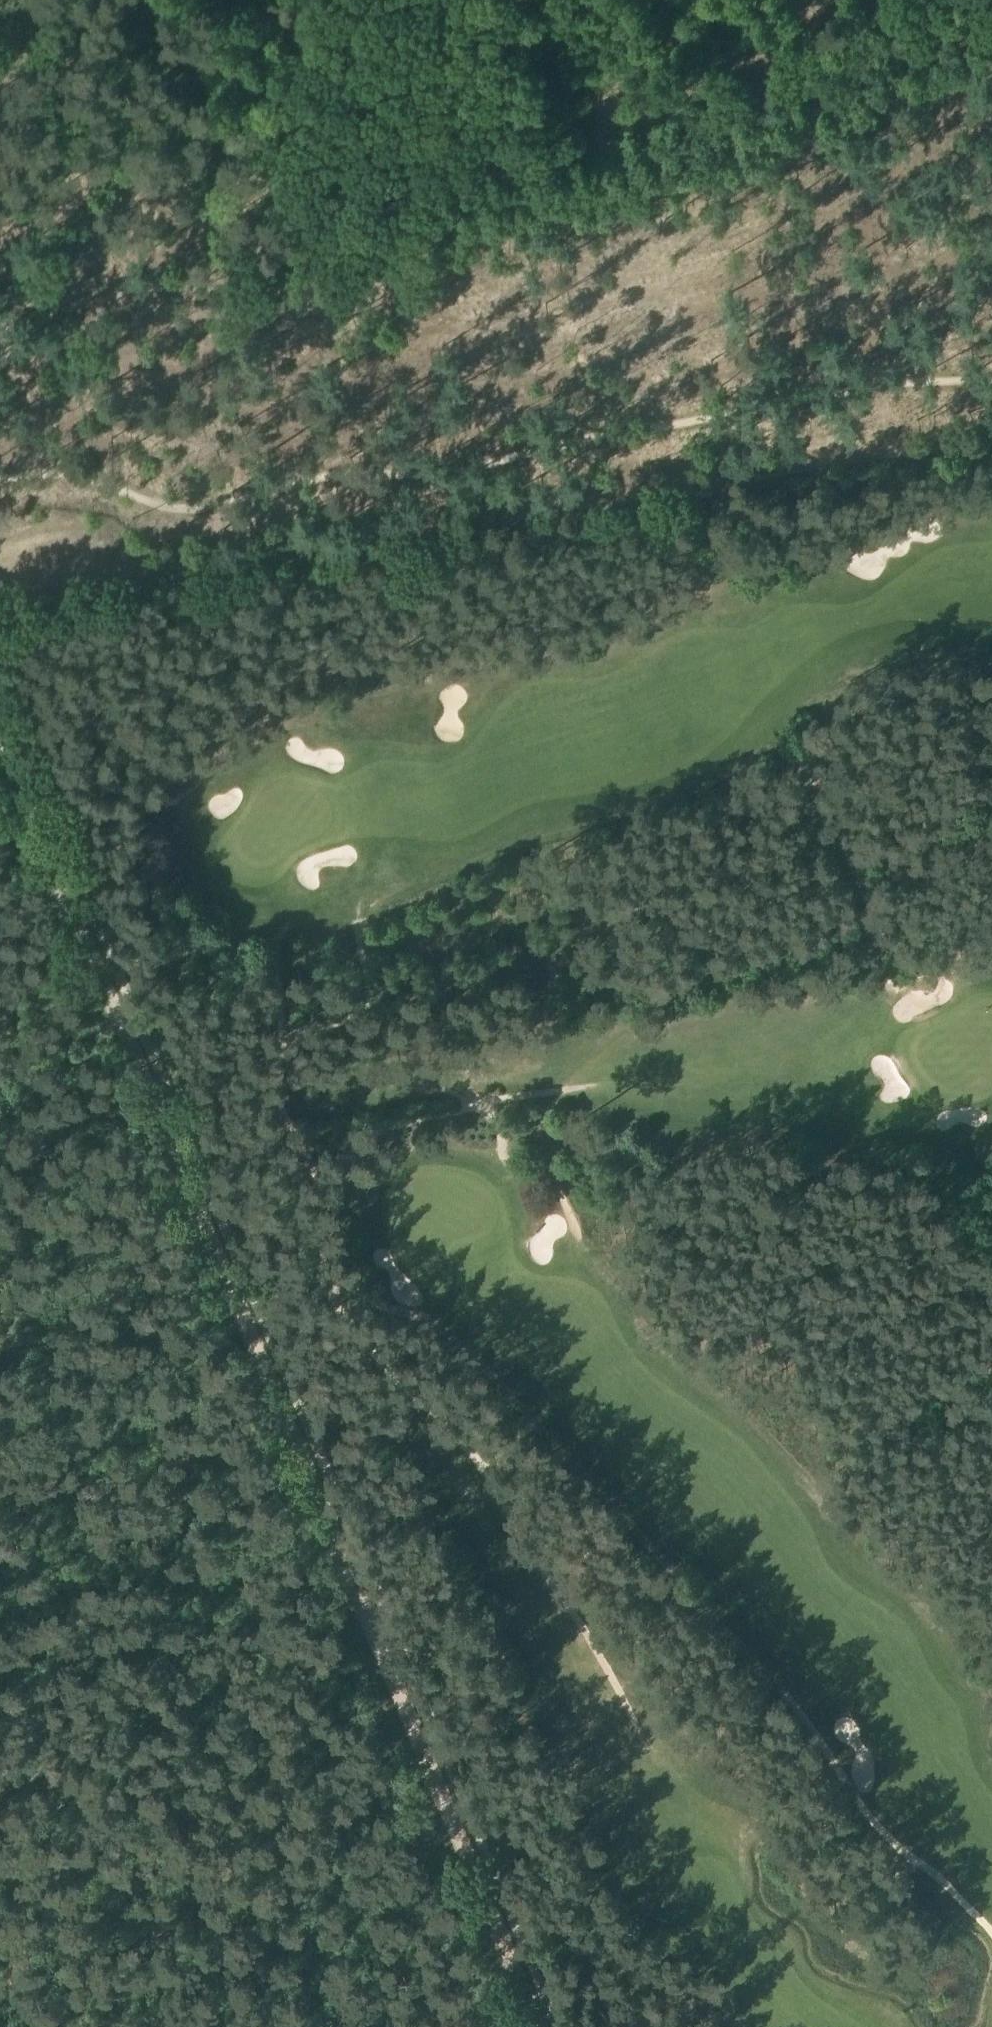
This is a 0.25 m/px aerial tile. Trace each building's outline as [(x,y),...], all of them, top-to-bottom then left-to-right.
[(368,1262),(388,1303),(412,1291),(392,1250),(368,1262)]
